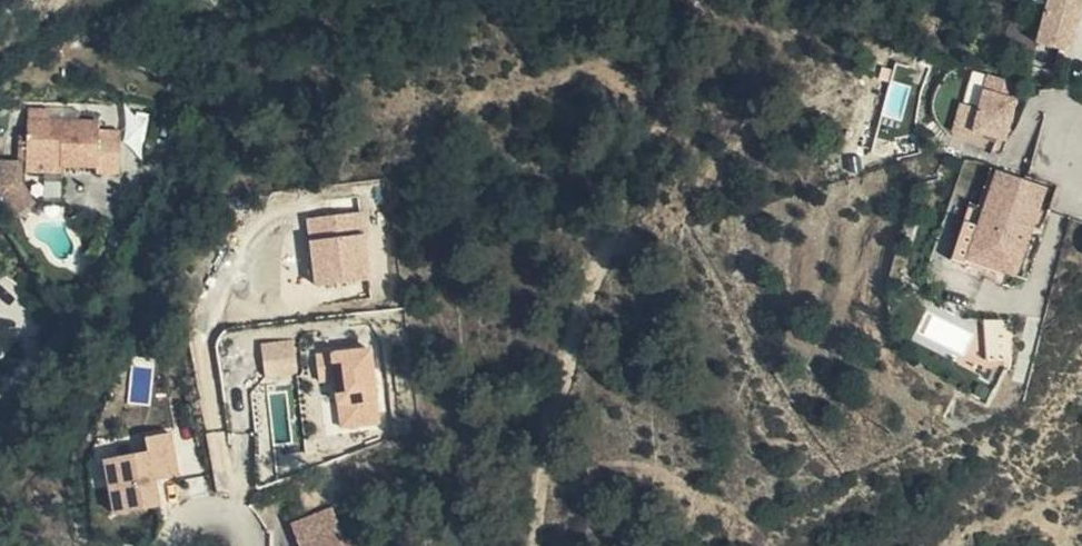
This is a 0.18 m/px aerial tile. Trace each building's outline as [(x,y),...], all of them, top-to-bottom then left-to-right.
[(1081,13),(1081,0),(1050,0),(1040,46),(1073,53),(1081,13)] [(1002,143),(1015,86),(982,79),(975,112),(960,109),(953,138),(974,143),(976,137),(1002,143)] [(24,114),(25,154),(62,152),(63,162),(94,161),(95,169),(121,169),(121,121),(98,121),(98,112),(24,114)] [(62,152),(25,154),(25,174),(61,173),(63,162),(62,152)] [(1001,278),(1002,272),(970,262),(997,173),(989,170),(978,208),(970,205),(953,264),(1001,278)] [(1019,277),(1046,188),(997,173),(970,262),(1002,272),(1019,277)] [(989,359),(1013,359),(1013,321),(989,321),(989,359)] [(288,338),(264,340),(267,376),(292,373),(288,338)] [(339,425),(383,422),(378,345),(333,348),(339,425)] [(142,452),(98,463),(111,517),(155,506),(149,481),(174,475),(164,432),(139,438),(142,452)] [(298,545),(343,545),(329,512),(290,529),(298,545)]
